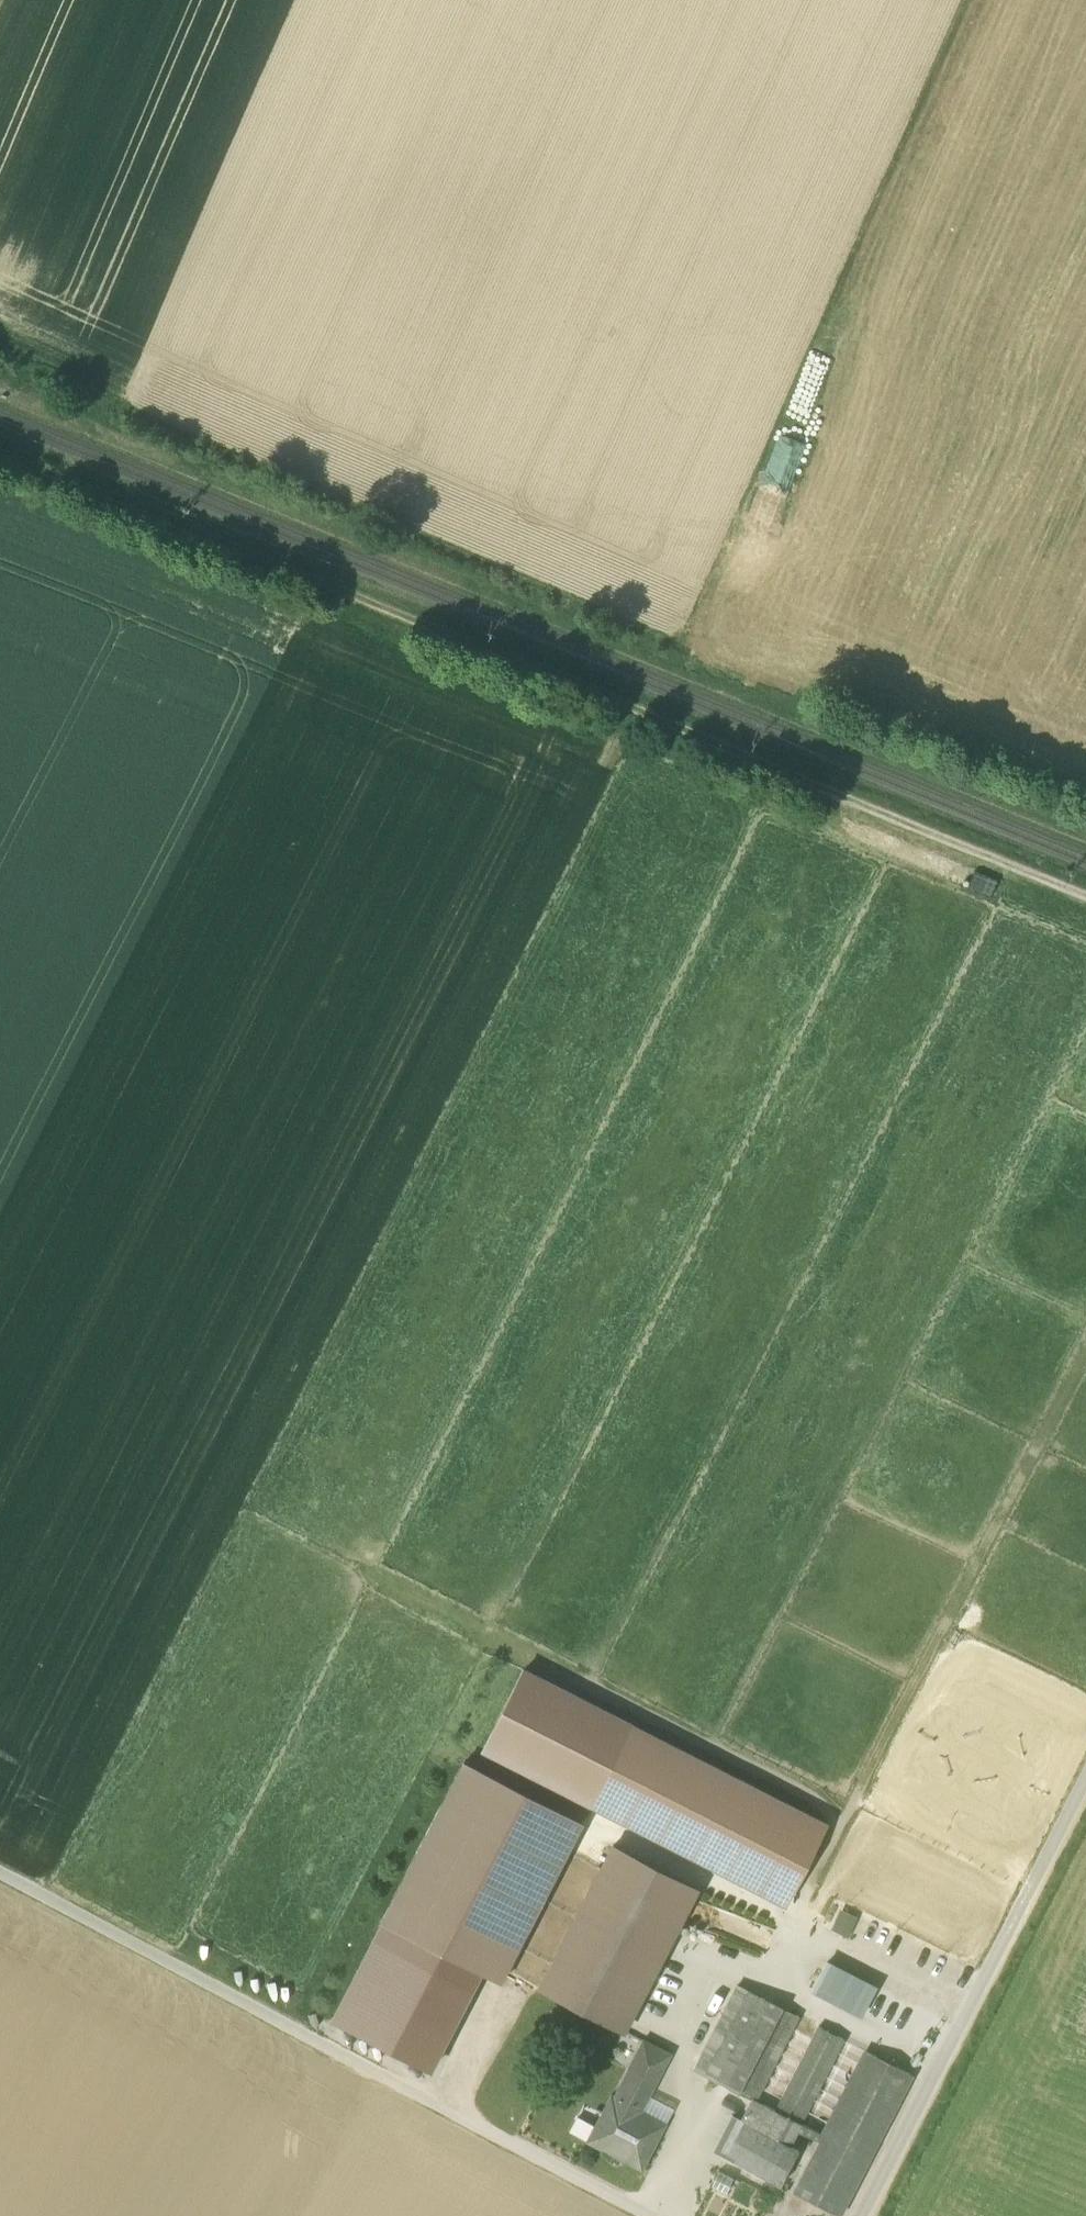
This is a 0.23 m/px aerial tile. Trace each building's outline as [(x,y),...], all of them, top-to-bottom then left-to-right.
[(781,464),(745,548),(770,559),(806,475),(781,464)] [(483,1750),(786,1904),(826,1824),(524,1670),(483,1750)] [(481,1971),(501,1981),(582,1823),(464,1763),(383,1921),(481,1971)] [(540,1988),(624,2031),(697,1889),(613,1846),(540,1988)] [(842,1909),(839,1915),(854,1921),(856,1916),(842,1909)] [(833,1929),(847,1936),(854,1921),(839,1915),(833,1929)] [(373,1940),(471,1991),(481,1971),(383,1921),(373,1940)] [(373,1940),(333,2019),(431,2069),(471,1991),(373,1940)] [(860,2014),(875,1985),(828,1961),(813,1990),(860,2014)] [(702,2054),(726,2066),(762,1997),(737,1985),(702,2054)] [(693,2069),(755,2101),(755,2099),(799,2016),(762,1997),(726,2066),(702,2054),(701,2054),(693,2069)] [(818,2026),(775,2109),(801,2123),(844,2039),(818,2026)] [(635,2054),(663,2069),(671,2054),(643,2039),(635,2054)] [(824,2135),(801,2123),(775,2109),(755,2099),(755,2101),(743,2123),(726,2157),(780,2185),(799,2150),(790,2145),(797,2130),(821,2142),(795,2193),(838,2215),(911,2073),(867,2051),(824,2135)] [(612,2150),(644,2166),(662,2131),(636,2118),(645,2100),(647,2101),(650,2095),(663,2069),(635,2054),(605,2113),(602,2111),(595,2125),(586,2142),(610,2154),(612,2150)] [(674,2108),(650,2095),(647,2101),(645,2100),(636,2118),(662,2131),(674,2108)] [(569,2133),(586,2142),(595,2125),(578,2116),(569,2133)] [(743,2123),(730,2116),(712,2150),(726,2157),(743,2123)] [(734,2177),(719,2171),(712,2186),(727,2193),(734,2177)]
